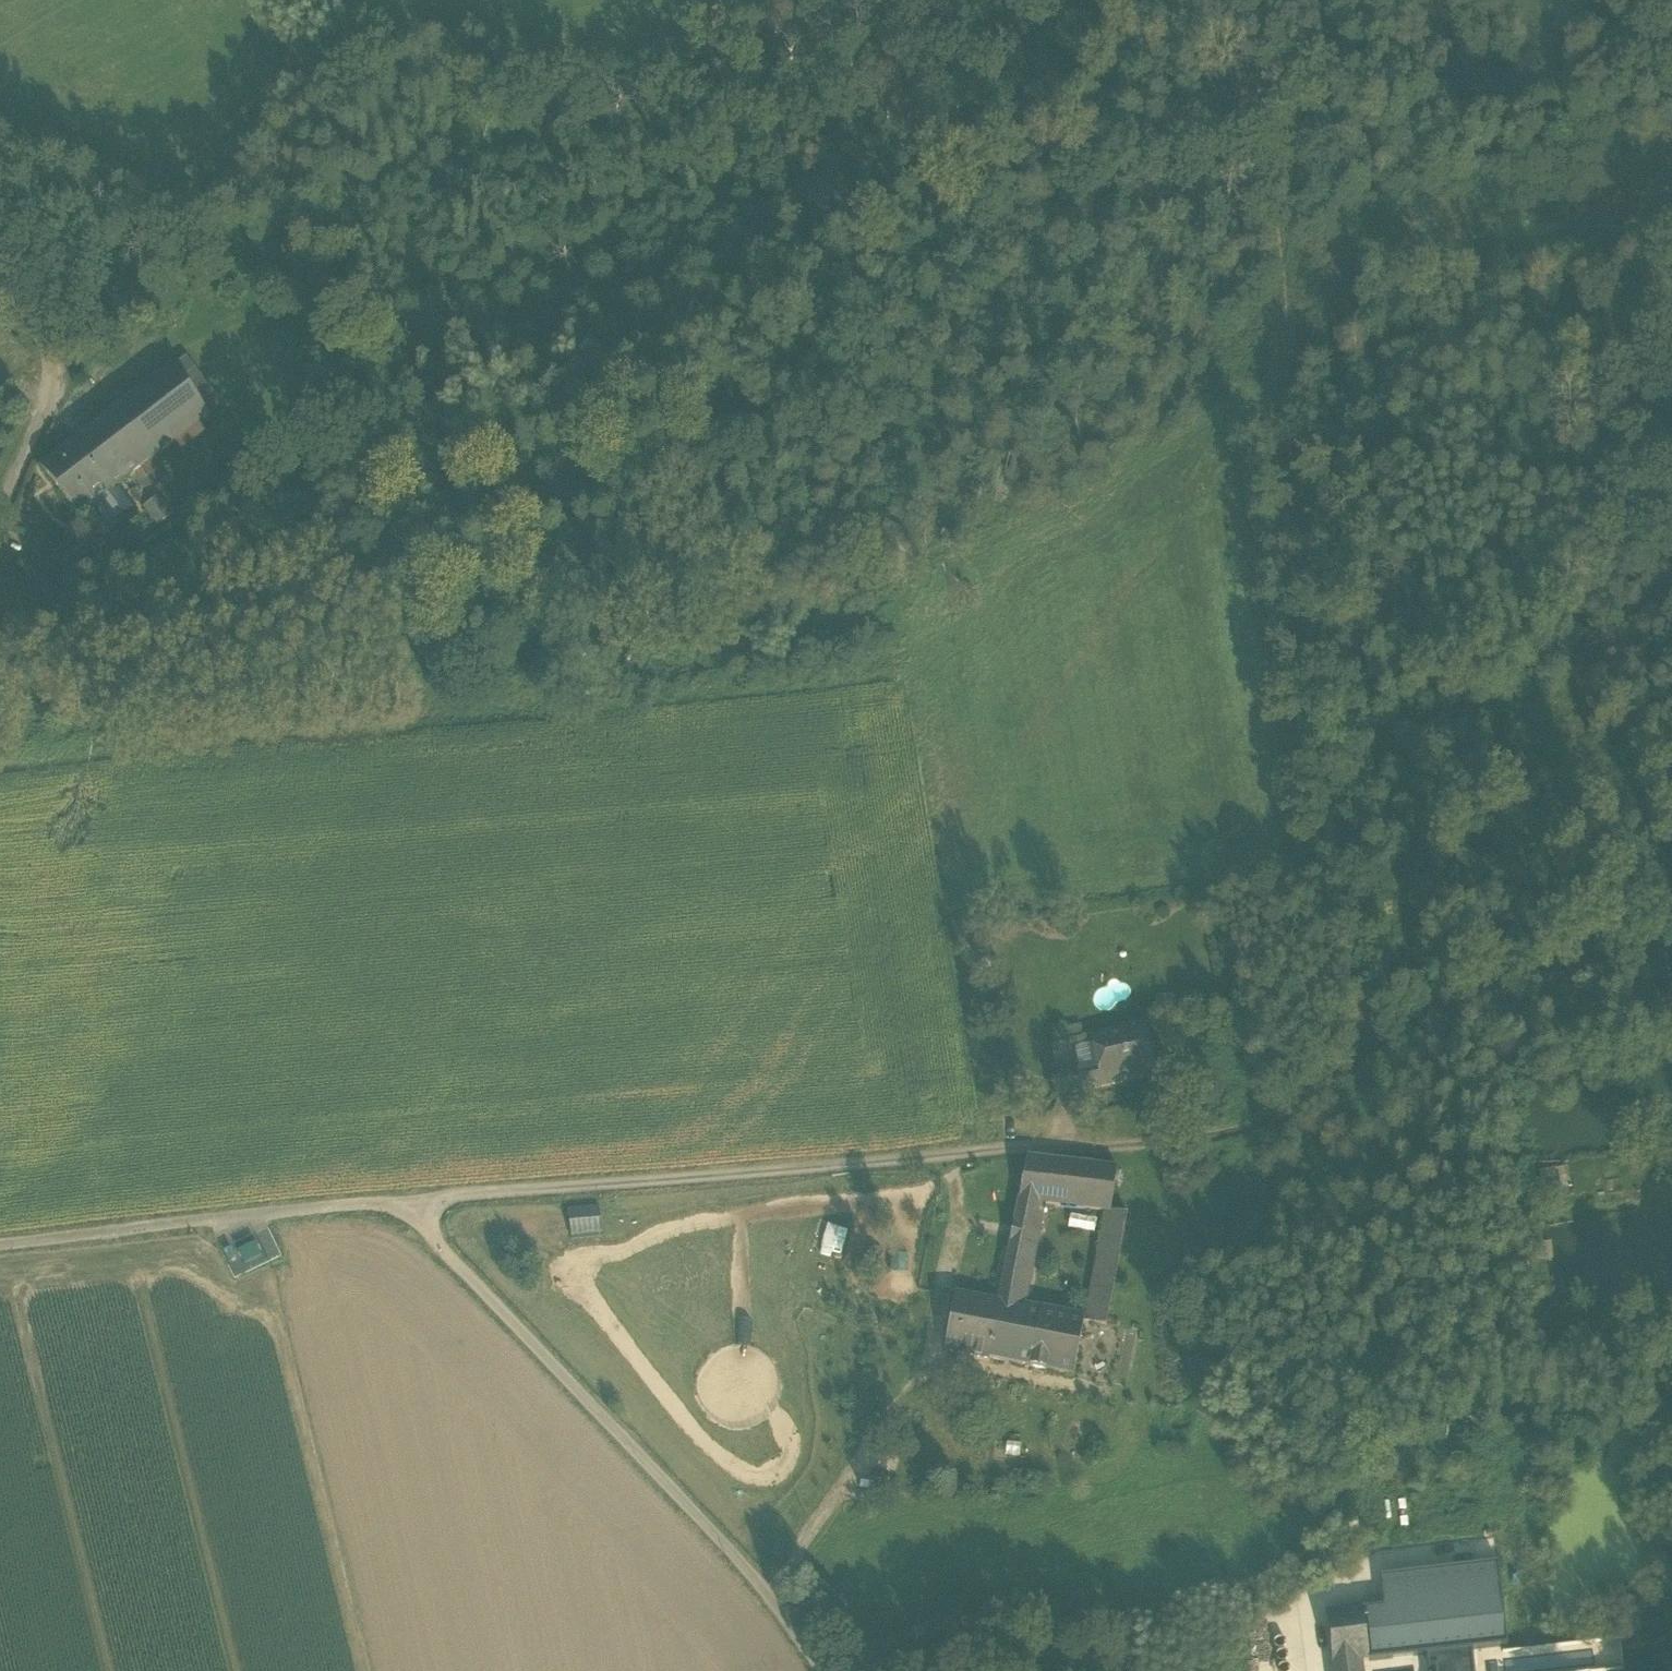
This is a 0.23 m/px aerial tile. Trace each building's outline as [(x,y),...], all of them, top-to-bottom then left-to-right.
[(40,468),(77,517),(223,405),(185,357),(40,468)] [(1144,1021),(1090,1035),(1099,1070),(1103,1087),(1156,1076),(1144,1021)] [(1055,1041),(1090,1035),(1087,1022),(1052,1028),(1055,1041)] [(1072,1093),(1103,1087),(1099,1070),(1068,1077),(1072,1093)] [(1027,1157),(1019,1200),(1045,1204),(1104,1212),(1111,1212),(1117,1168),(1027,1157)] [(999,1303),(1025,1309),(1045,1204),(1019,1200),(999,1303)] [(1104,1212),(1084,1320),(1107,1325),(1127,1214),(1111,1212),(1104,1212)] [(251,1240),(231,1249),(241,1268),(260,1259),(251,1240)] [(959,1296),(948,1351),(1074,1375),(1084,1320),(1025,1309),(999,1303),(959,1296)] [(1448,1567),(1448,1569),(1453,1599),(1458,1650),(1506,1645),(1497,1562),(1448,1567)] [(1448,1569),(1380,1577),(1384,1607),(1453,1599),(1448,1569)] [(1384,1607),(1364,1609),(1371,1660),(1458,1650),(1453,1599),(1384,1607)] [(1364,1609),(1326,1613),(1334,1670),(1372,1670),(1371,1660),(1364,1609)] [(1458,1650),(1432,1654),(1434,1666),(1459,1664),(1458,1650)]
